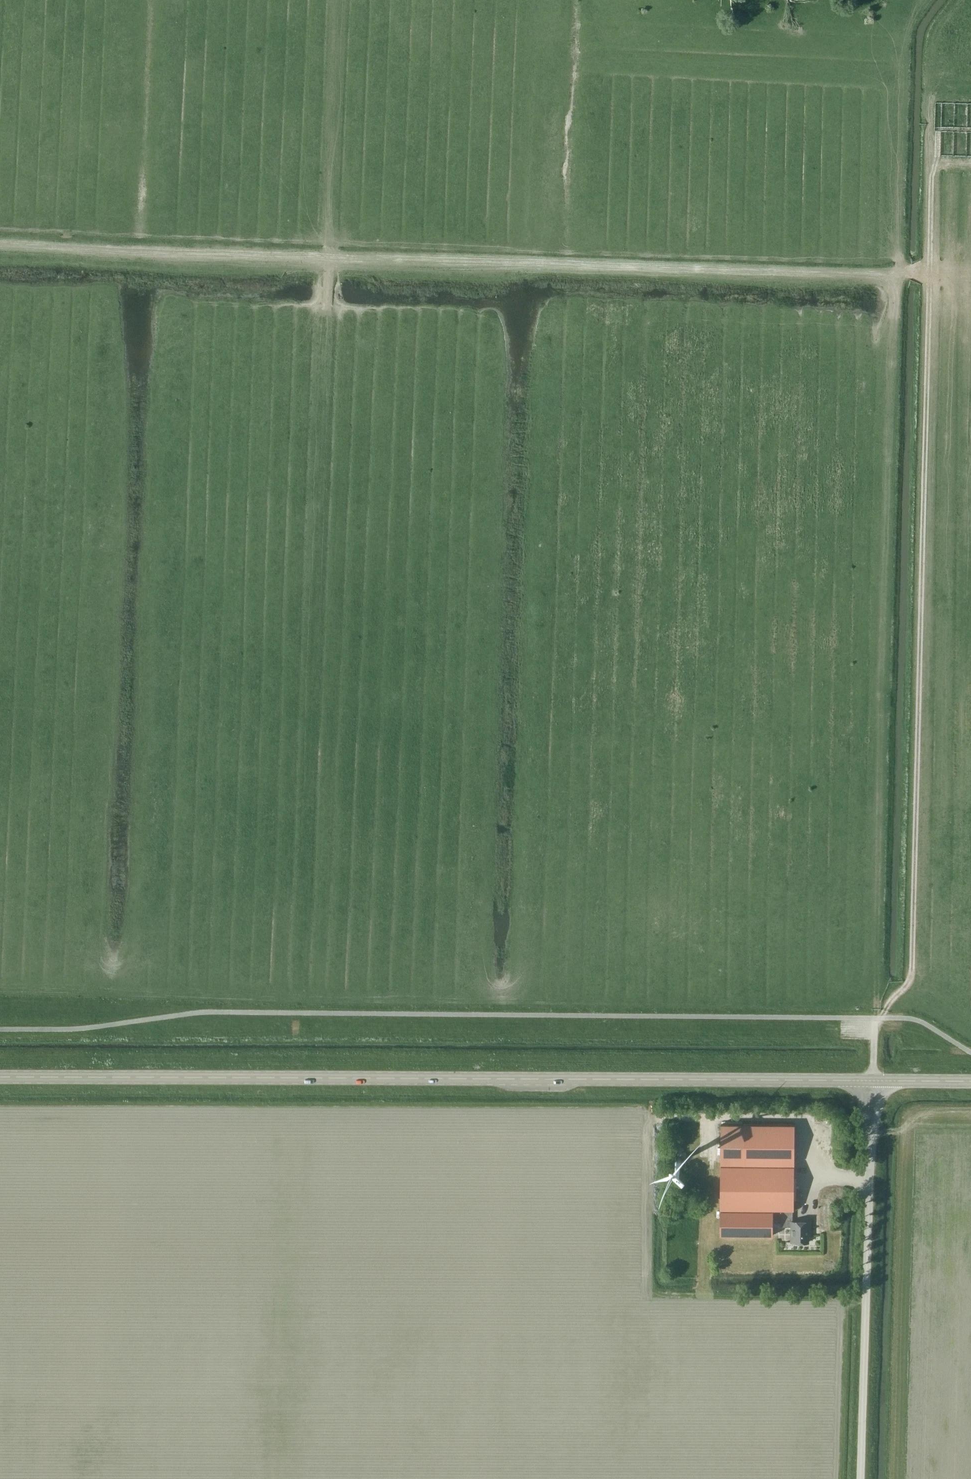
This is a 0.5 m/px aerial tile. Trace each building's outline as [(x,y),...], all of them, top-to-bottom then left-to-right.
[(773,1235),(773,1230),(773,1209),(781,1209),(781,1226),(791,1226),(791,1242),(808,1242),(808,1230),(809,1230),(809,1221),(792,1221),(792,1209),(793,1209),(794,1124),(721,1124),(720,1235),(773,1235)]
